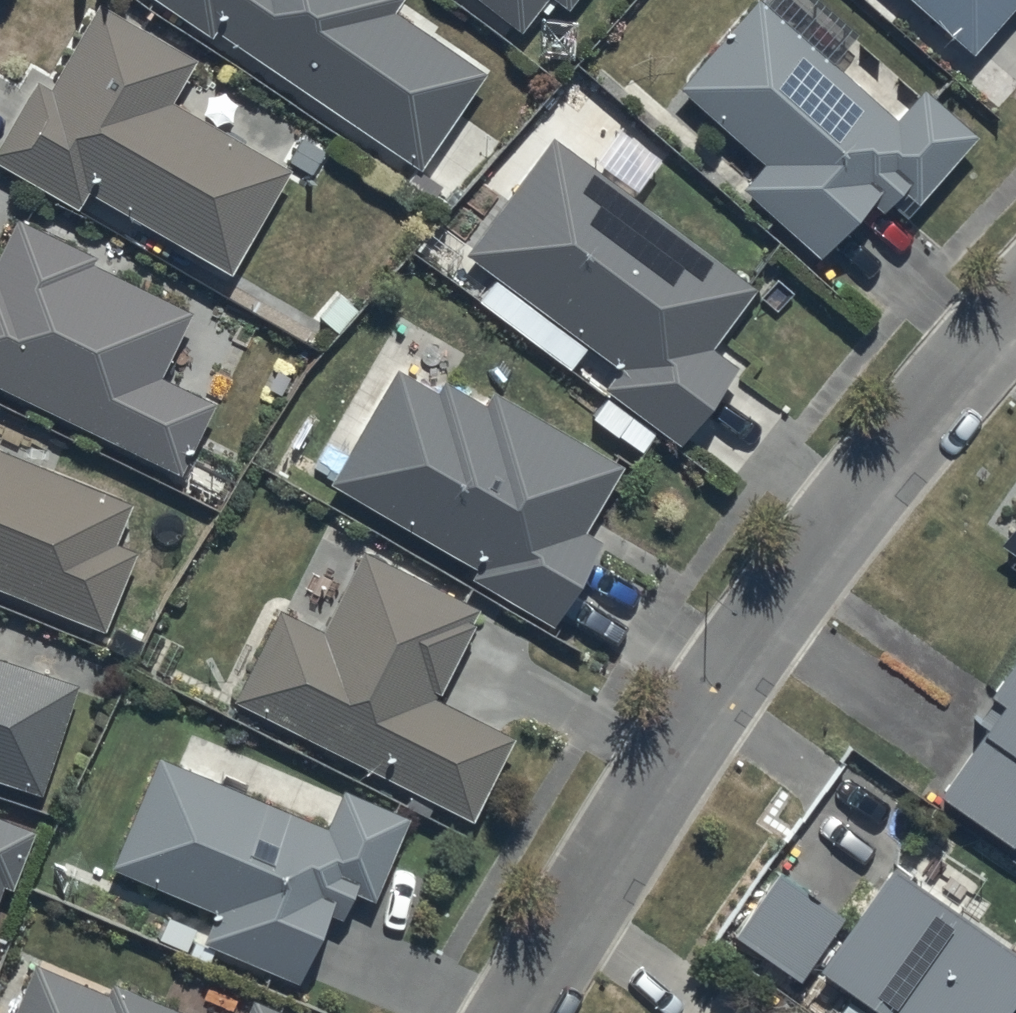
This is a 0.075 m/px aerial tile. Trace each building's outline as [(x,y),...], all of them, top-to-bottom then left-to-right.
[(210,34),(418,171),(480,77),(386,16),(396,0),(153,0),(206,39),(210,34)] [(514,41),(547,0),(463,0),(514,41)] [(564,12),(573,0),(548,0),(564,12)] [(970,57),(1015,2),(1015,0),(903,0),(970,57)] [(754,1),(675,91),(759,166),(738,189),(817,259),(866,204),(878,214),(899,191),(915,205),(975,138),(922,91),(893,124),(754,1)] [(0,142),(0,166),(74,209),(82,195),(227,278),(286,174),(166,105),(189,65),(92,10),(46,91),(33,84),(0,142)] [(551,140),(463,258),(613,371),(600,388),(678,446),(734,372),(707,352),(754,290),(551,140)] [(177,478),(211,406),(153,378),(185,313),(85,265),(88,259),(12,223),(0,248),(0,393),(177,478)] [(394,374),(329,486),(472,569),(466,580),(550,630),(599,546),(579,535),(618,468),(491,394),(482,409),(441,384),(434,397),(394,374)] [(99,632),(130,554),(111,547),(127,505),(0,455),(0,593),(99,632)] [(995,548),(1015,563),(1015,518),(995,548)] [(275,611),(229,702),(466,822),(507,740),(431,702),(476,612),(361,554),(320,635),(275,611)] [(968,727),(975,731),(931,797),(1008,848),(1012,842),(1015,845),(1015,656),(968,727)] [(71,689),(0,668),(0,787),(36,799),(71,689)] [(105,869),(114,873),(213,918),(200,946),(293,988),(325,917),(338,923),(350,897),(366,904),(403,823),(340,795),(322,833),(157,757),(105,869)] [(1,887),(9,891),(32,835),(0,822),(0,889),(1,887)] [(885,870),(813,976),(868,1012),(1002,1012),(1015,992),(1015,960),(885,870)] [(841,921),(773,877),(731,940),(798,985),(841,921)] [(30,964),(10,1012),(177,1012),(110,986),(106,995),(30,964)] [(249,1005),(245,1012),(269,1012),(249,1005)]
